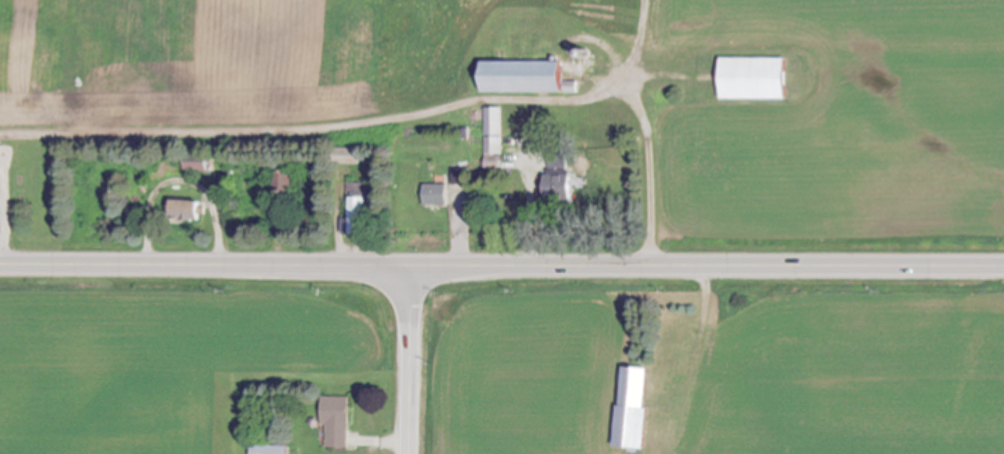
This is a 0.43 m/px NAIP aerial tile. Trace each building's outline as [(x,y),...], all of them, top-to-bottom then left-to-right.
[(728,59),(727,101),(793,102),(794,61),(728,59)] [(581,95),(581,84),(574,84),(574,64),(485,64),(484,95),(581,95)] [(504,110),(486,110),(486,156),(503,156),(504,110)] [(552,170),(569,170),(569,153),(553,153),(552,170)] [(278,190),(298,191),(299,173),(279,172),(278,190)] [(578,176),(547,178),(548,203),(580,201),(578,176)] [(451,207),(451,186),(426,186),(426,207),(451,207)] [(373,237),(375,199),(358,199),(357,236),(373,237)] [(173,221),(204,221),(204,203),(174,202),(173,221)] [(621,450),(649,451),(654,371),(625,369),(621,450)] [(328,448),(350,449),(351,399),(325,398),(324,427),(328,427),(328,448)]
